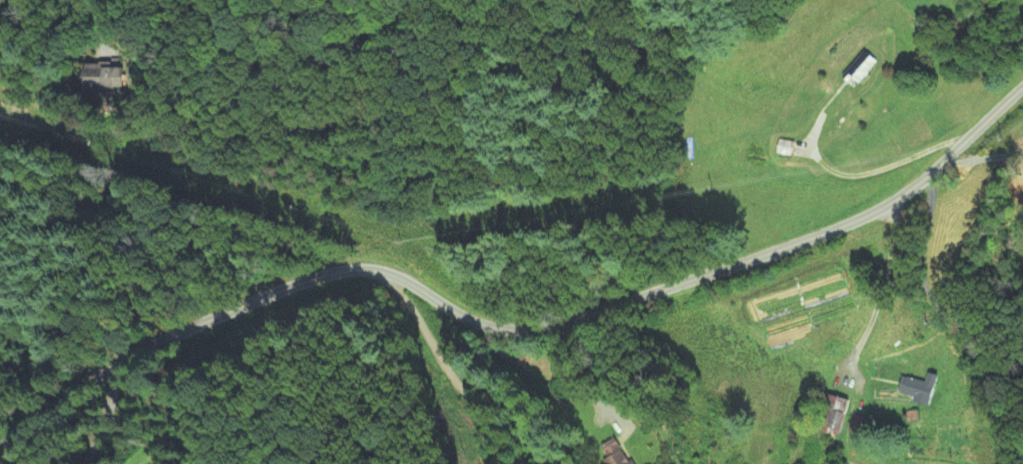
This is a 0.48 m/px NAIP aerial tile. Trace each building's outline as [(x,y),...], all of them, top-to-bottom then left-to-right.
[(128,69),(98,69),(98,66),(83,66),(83,93),(129,92),(128,69)] [(897,394),(913,398),(912,404),(928,409),(937,377),(927,374),(925,384),(901,377),(897,394)] [(841,434),(845,400),(830,398),(825,432),(841,434)] [(609,458),(605,461),(607,463),(632,463),(615,438),(602,446),(609,458)]
